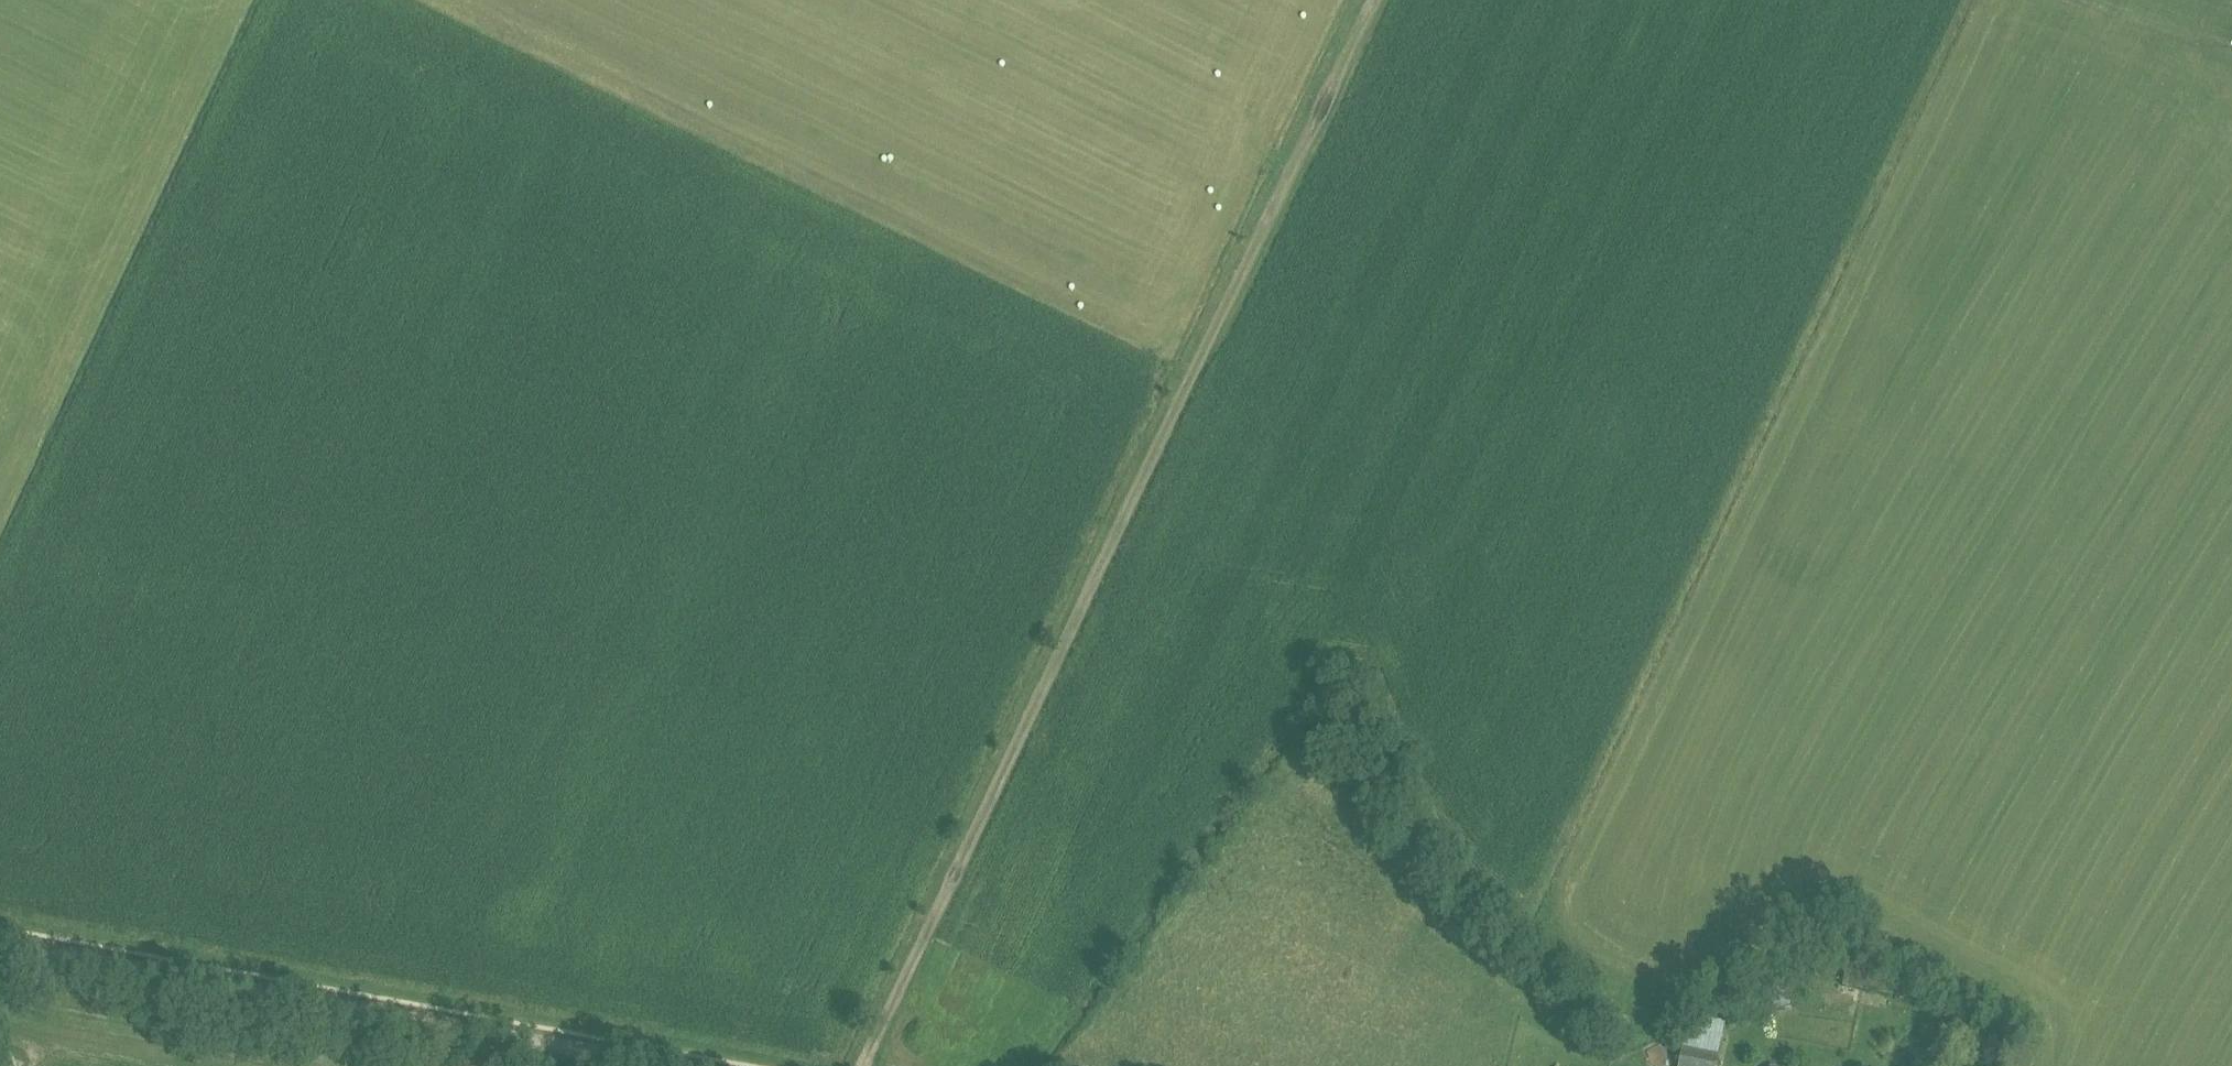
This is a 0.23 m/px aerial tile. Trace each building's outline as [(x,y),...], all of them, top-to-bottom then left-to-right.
[(1729,1026),(1790,1008),(1781,981),(1720,998),(1729,1026)] [(1726,1023),(1688,1016),(1678,1065),(1716,1065),(1726,1023)]
